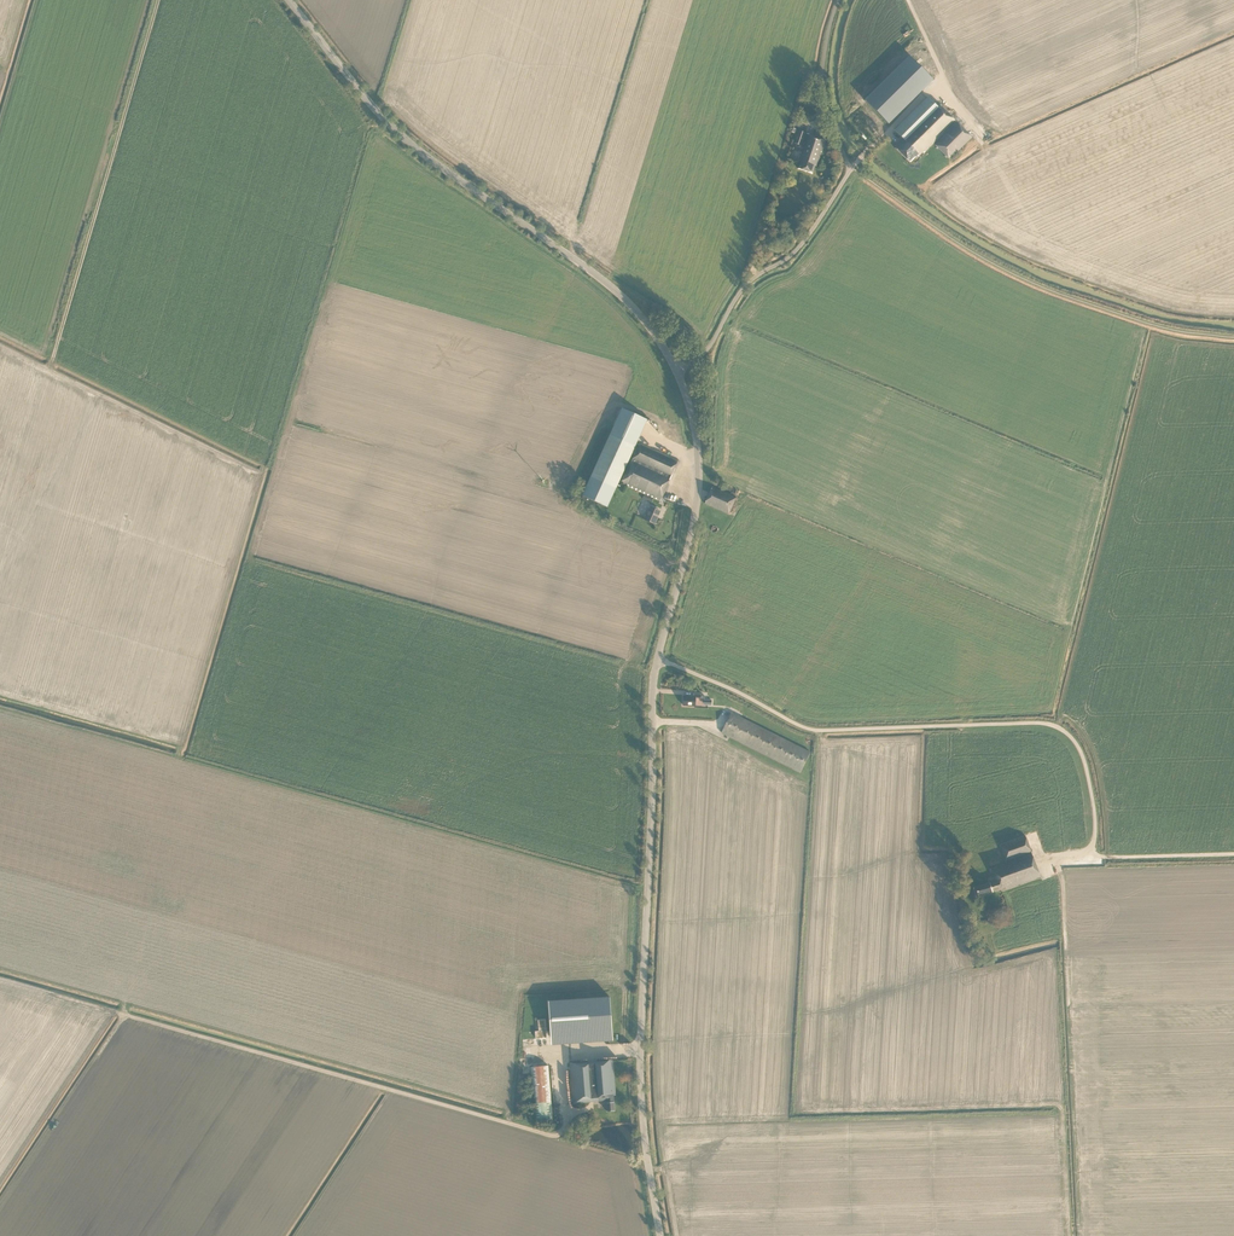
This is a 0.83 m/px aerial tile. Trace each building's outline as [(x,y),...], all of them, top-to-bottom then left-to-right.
[(865,101),(888,123),(932,79),(910,57),(865,101)] [(928,97),(925,100),(894,130),(902,138),(895,146),(896,147),(895,148),(910,163),(915,157),(917,158),(919,156),(921,158),(924,154),(923,153),(954,122),(955,124),(935,144),(950,159),(972,137),(938,102),(935,105),(928,97)] [(802,146),(806,133),(798,130),(794,143),(802,146)] [(826,140),(807,133),(798,160),(801,161),(798,169),(812,173),(815,165),(817,166),(826,140)] [(632,451),(635,453),(621,481),(623,482),(622,483),(660,501),(678,462),(639,444),(637,448),(634,447),(646,419),(623,408),(583,496),(606,507),(632,451)] [(729,514),(736,497),(712,487),(705,503),(729,514)] [(650,507),(644,520),(655,524),(660,511),(650,507)] [(696,698),(701,698),(704,698),(705,696),(702,695),(702,693),(694,693),(693,697),(689,697),(689,696),(684,696),(683,705),(695,706),(696,698)] [(810,752),(731,712),(721,733),(800,773),(810,752)] [(1001,891),(1040,876),(1025,835),(999,845),(1006,862),(990,868),(994,879),(989,881),(989,883),(973,887),(976,897),(1001,890),(1001,891)] [(610,997),(548,1001),(551,1037),(612,1033),(610,997)] [(536,1038),(547,1037),(546,1019),(538,1020),(539,1031),(535,1031),(536,1038)] [(613,1095),(616,1095),(613,1059),(570,1063),(573,1103),(605,1100),(605,1102),(603,1103),(604,1116),(615,1115),(613,1095)] [(530,1067),(533,1103),(535,1121),(553,1120),(548,1065),(530,1067)]
